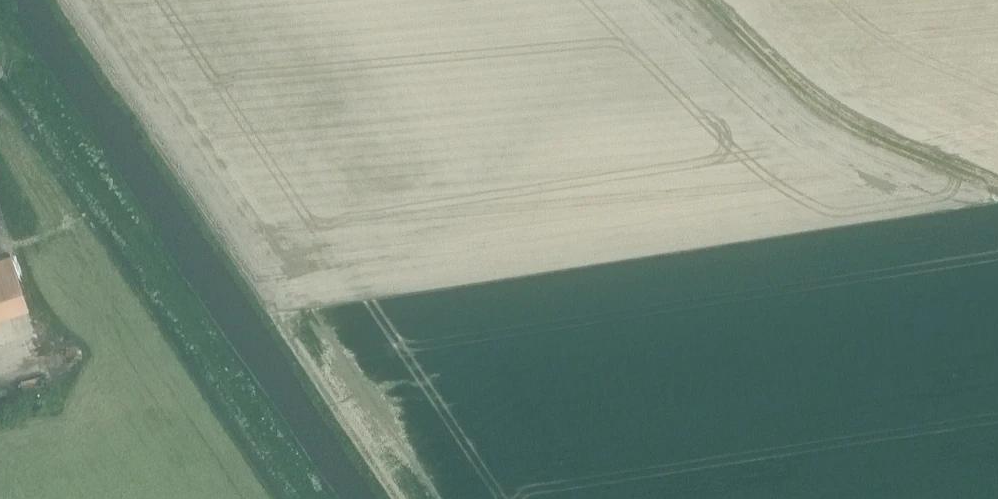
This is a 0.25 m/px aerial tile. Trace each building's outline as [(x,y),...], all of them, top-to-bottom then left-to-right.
[(0,252),(0,316),(43,304),(26,245),(0,252)]
